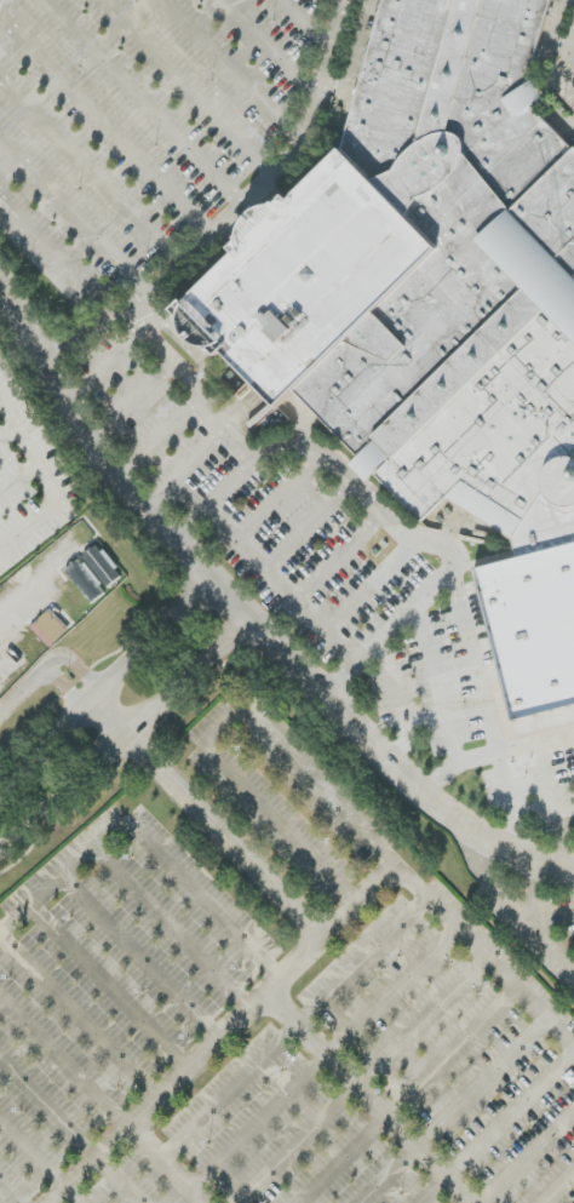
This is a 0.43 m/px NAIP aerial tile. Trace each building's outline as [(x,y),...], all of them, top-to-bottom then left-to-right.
[(533,107),(573,150),(573,706),(515,721),(476,569),(518,558),(515,548),(512,539),(449,499),(423,522),(377,474),(367,482),(351,465),(358,457),(295,391),(277,408),(251,382),(252,380),(225,351),(219,356),(213,349),(211,350),(207,346),(199,344),(191,338),(185,328),(183,317),(174,309),(236,252),(234,248),(243,239),(243,233),(246,227),(248,219),(253,214),(259,208),(265,206),(272,204),(280,204),(288,194),(292,199),(343,149),(384,0),(552,0),(528,84),(534,81),(545,98),(533,107)] [(83,556),(107,588),(123,577),(98,544),(83,556)] [(90,604),(106,594),(82,558),(67,569),(90,604)] [(31,627),(50,648),(69,630),(51,609),(31,627)]
